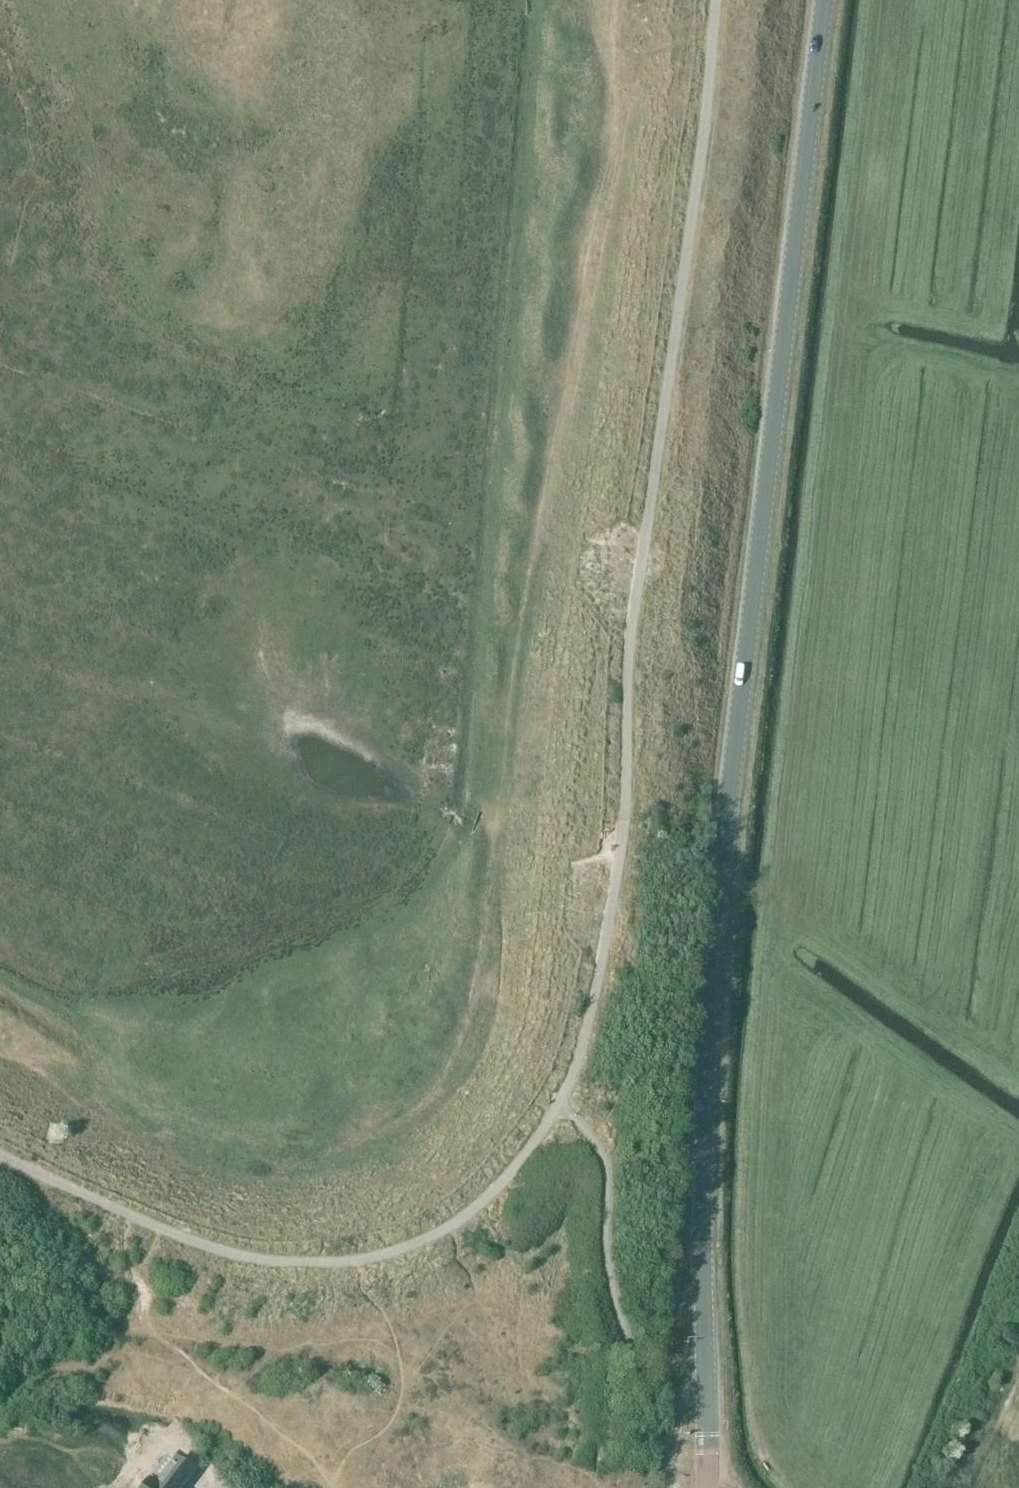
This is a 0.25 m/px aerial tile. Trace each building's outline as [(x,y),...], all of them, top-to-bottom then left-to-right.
[(145,1487),(162,1487),(151,1480),(145,1487)]
